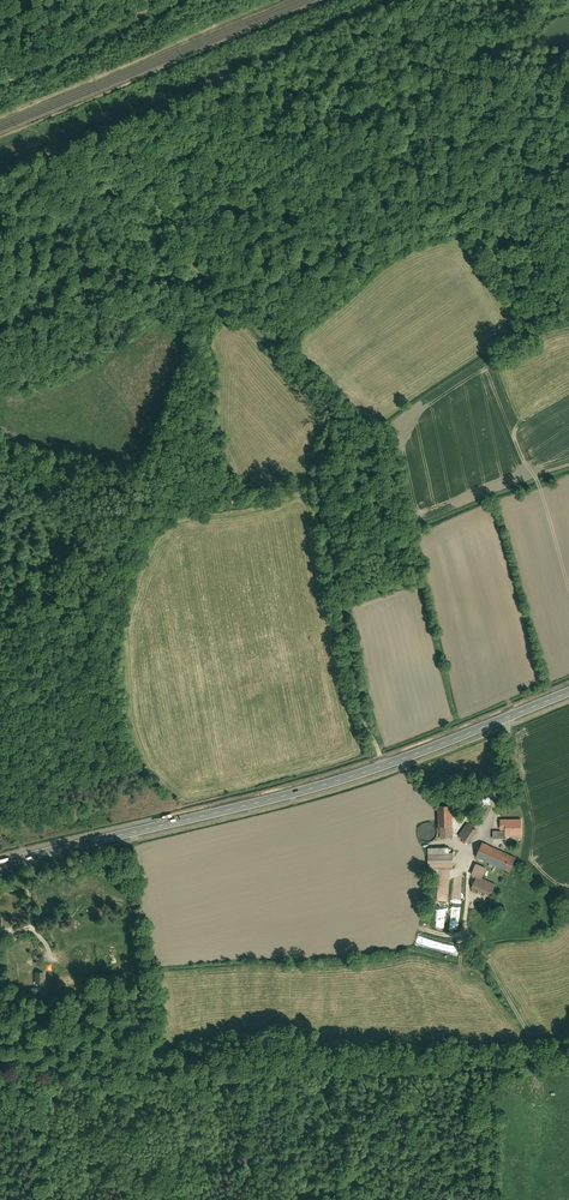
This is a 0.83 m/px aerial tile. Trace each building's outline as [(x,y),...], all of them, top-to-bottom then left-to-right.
[(453,838),(453,804),(440,805),(441,838),(453,838)] [(498,823),(499,838),(508,838),(508,831),(518,831),(518,826),(522,826),(522,822),(498,823)] [(479,830),(469,823),(460,836),(470,843),(479,830)] [(437,829),(435,826),(432,825),(428,824),(424,826),(422,828),(420,832),(420,834),(421,838),(423,841),(426,842),(430,843),(434,841),(436,839),(438,836),(438,833),(437,829)] [(518,857),(483,842),(477,857),(503,868),(511,871),(518,857)] [(430,868),(454,867),(454,852),(450,853),(450,846),(429,847),(430,868)] [(483,879),(488,868),(478,863),(473,874),(483,879)] [(46,972),(38,972),(37,985),(46,985),(46,972)]
